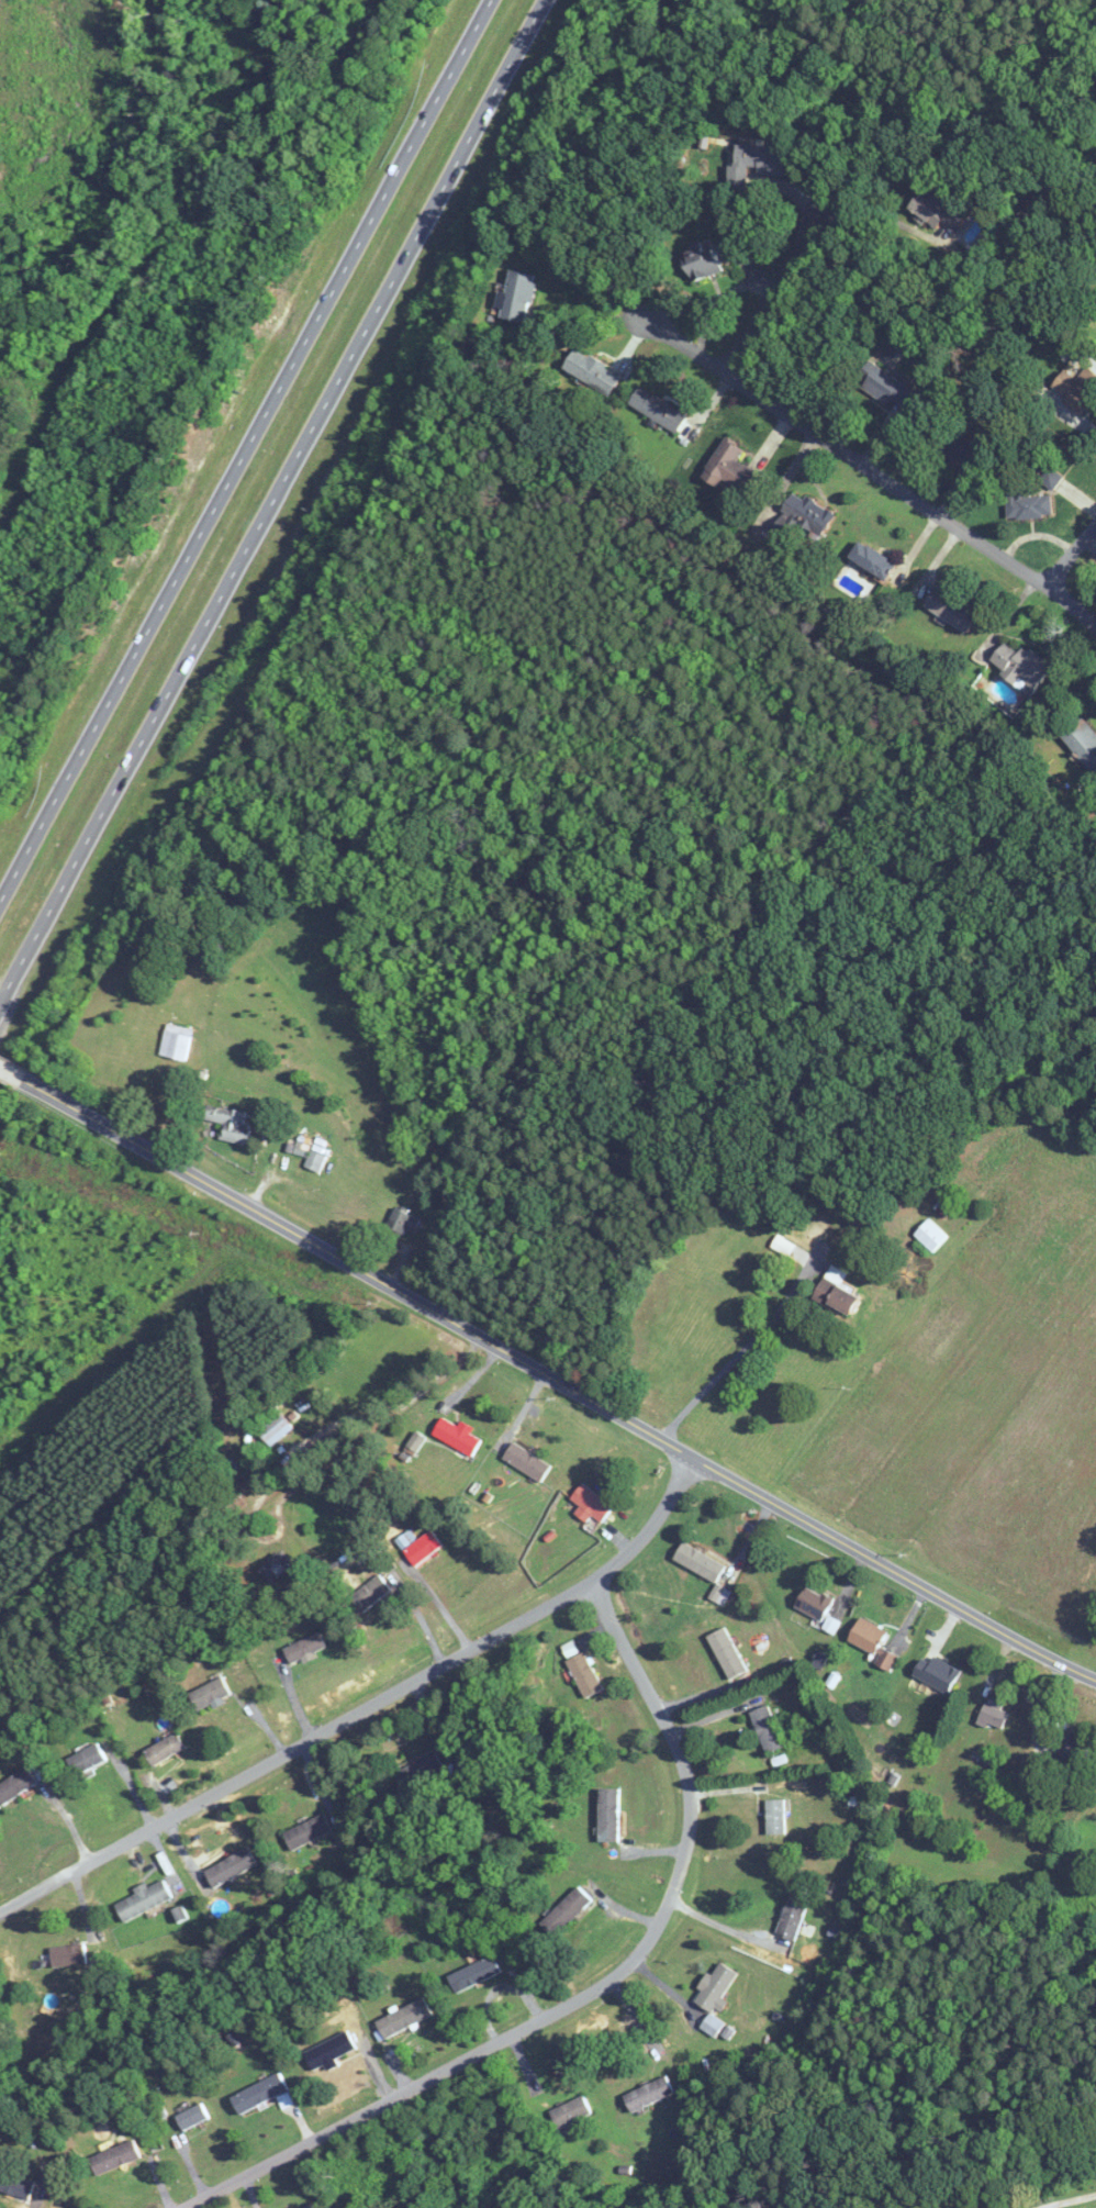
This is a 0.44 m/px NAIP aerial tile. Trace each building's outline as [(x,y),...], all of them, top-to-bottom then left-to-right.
[(785,146),(736,145),(736,176),(746,176),(747,174),(784,174),(785,146)] [(934,229),(941,222),(952,232),(965,219),(929,184),(909,205),(934,229)] [(682,253),(692,281),(722,270),(712,243),(682,253)] [(535,275),(510,270),(506,293),(499,291),(497,307),(502,308),(500,318),(527,323),(535,275)] [(564,367),(608,397),(622,377),(577,347),(564,367)] [(921,396),(870,360),(856,381),(886,402),(890,397),(910,411),(921,396)] [(1065,370),(1051,388),(1081,412),(1095,393),(1095,373),(1087,366),(1077,380),(1065,370)] [(629,404),(676,433),(687,415),(640,387),(629,404)] [(978,467),(987,447),(939,425),(930,445),(978,467)] [(701,477),(718,487),(723,480),(747,495),(760,474),(738,460),(745,449),(725,437),(701,477)] [(217,496),(235,467),(228,463),(211,492),(217,496)] [(1040,481),(1053,489),(1062,475),(1049,467),(1040,481)] [(835,517),(796,489),(781,510),(820,538),(835,517)] [(1007,518),(1052,517),(1052,495),(1031,496),(1031,491),(1006,491),(1007,518)] [(896,563),(859,540),(849,558),(885,580),(896,563)] [(979,614),(937,585),(923,605),(964,634),(979,614)] [(1035,691),(1052,666),(1024,646),(1019,653),(1004,642),(989,663),(1023,688),(1026,684),(1035,691)] [(1082,719),(1061,736),(1095,778),(1095,735),(1082,719)] [(1095,1132),(1095,1131),(1095,1108),(1094,1106),(1082,1122),(1095,1132)] [(250,1126),(244,1125),(246,1113),(208,1107),(205,1122),(223,1125),(220,1141),(246,1146),(250,1126)] [(326,1154),(296,1145),(293,1154),(308,1158),(305,1168),(321,1173),(326,1154)] [(406,1229),(412,1233),(419,1221),(397,1207),(383,1230),(399,1240),(406,1229)] [(914,1235),(932,1253),(947,1238),(929,1220),(914,1235)] [(814,1299),(851,1317),(860,1298),(840,1288),(847,1273),(830,1265),(814,1299)] [(293,1429),(279,1411),(257,1428),(270,1446),(293,1429)] [(482,1438),(442,1418),(433,1435),(473,1455),(482,1438)] [(405,1449),(414,1456),(426,1438),(416,1432),(405,1449)] [(541,1483),(551,1467),(513,1442),(503,1458),(541,1483)] [(589,1523),(593,1518),(599,1523),(613,1507),(582,1483),(571,1497),(581,1505),(575,1512),(589,1523)] [(404,1549),(416,1565),(442,1545),(431,1529),(404,1549)] [(673,1558),(715,1582),(725,1565),(683,1541),(673,1558)] [(290,1564),(278,1551),(259,1568),(271,1582),(290,1564)] [(350,1596),(362,1612),(391,1590),(379,1574),(350,1596)] [(795,1608),(823,1620),(833,1598),(805,1585),(795,1608)] [(879,1646),(887,1631),(860,1616),(848,1640),(876,1656),(873,1663),(889,1672),(898,1656),(879,1646)] [(833,1633),(839,1622),(829,1617),(824,1628),(833,1633)] [(727,1626),(708,1634),(728,1679),(746,1672),(727,1626)] [(284,1648),(291,1662),(326,1646),(320,1632),(284,1648)] [(566,1660),(587,1698),(604,1688),(583,1651),(566,1660)] [(926,1658),(916,1667),(940,1695),(961,1677),(938,1652),(928,1661),(926,1658)] [(230,1695),(222,1677),(189,1692),(197,1709),(230,1695)] [(1008,1714),(986,1703),(979,1716),(1001,1728),(1008,1714)] [(767,1753),(785,1745),(767,1704),(749,1712),(767,1753)] [(144,1750),(152,1766),(185,1748),(176,1732),(144,1750)] [(106,1758),(96,1742),(67,1760),(77,1776),(106,1758)] [(2,1806),(37,1782),(26,1766),(0,1783),(0,1803),(2,1806)] [(600,1841),(619,1841),(619,1788),(600,1788),(600,1841)] [(766,1799),(766,1834),(785,1834),(785,1799),(766,1799)] [(284,1834),(292,1850),(331,1830),(323,1814),(284,1834)] [(257,1866),(250,1849),(205,1869),(212,1886),(257,1866)] [(137,1894),(115,1904),(123,1922),(172,1898),(162,1877),(135,1890),(137,1894)] [(592,1900),(578,1886),(542,1921),(556,1936),(592,1900)] [(795,1940),(808,1898),(789,1892),(776,1934),(795,1940)] [(86,1963),(84,1945),(51,1948),(52,1966),(86,1963)] [(448,1976),(456,1993),(501,1971),(493,1954),(448,1976)] [(737,1973),(721,1962),(695,2000),(712,2011),(737,1973)] [(433,2015),(424,1997),(376,2021),(384,2038),(433,2015)] [(733,2034),(718,2019),(712,2025),(727,2040),(733,2034)] [(304,2051),(312,2069),(357,2049),(349,2032),(304,2051)] [(288,2091),(281,2074),(231,2096),(239,2113),(288,2091)] [(631,2113),(674,2093),(666,2076),(623,2096),(631,2113)] [(590,2117),(585,2099),(550,2108),(555,2126),(590,2117)] [(209,2118),(202,2104),(176,2116),(183,2130),(209,2118)] [(94,2173),(140,2160),(136,2142),(89,2155),(94,2173)] [(0,2172),(0,2192),(30,2200),(35,2181),(0,2172)]
